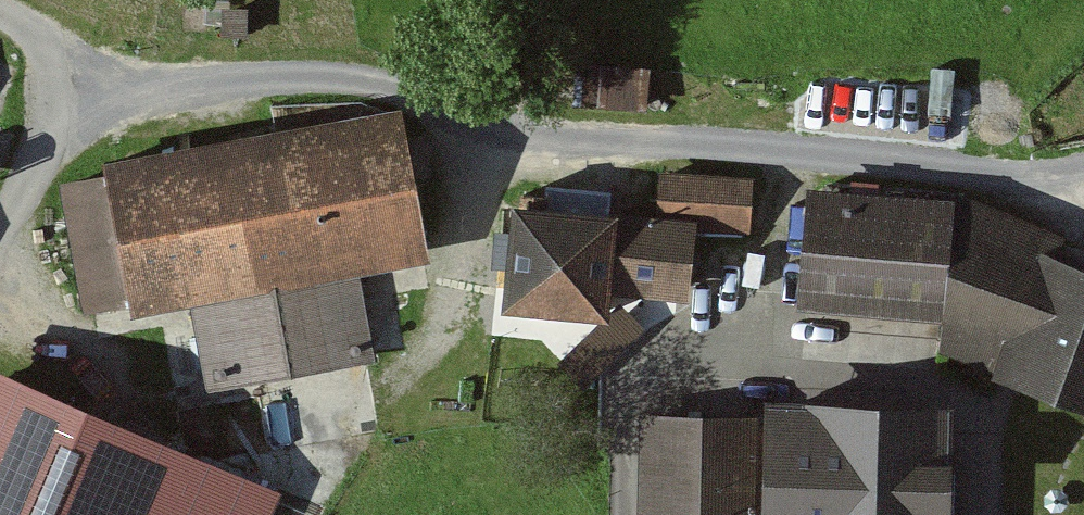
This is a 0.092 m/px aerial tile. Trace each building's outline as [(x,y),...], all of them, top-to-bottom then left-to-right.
[(567,100),(633,105),(636,72),(570,67),(567,100)] [(185,274),(204,377),(204,380),(357,352),(337,246),(410,232),(392,135),(344,144),(341,124),(264,139),(268,159),(222,167),(217,141),(101,163),(104,176),(61,183),(83,306),(126,298),(124,285),(185,274)] [(650,218),(737,224),(740,181),(653,174),(650,218)] [(935,305),(943,212),(840,202),(844,187),(815,184),(808,200),(806,201),(799,293),(935,305)] [(596,281),(668,288),(674,225),(650,222),(532,211),(534,195),(514,193),(513,210),(509,209),(499,302),(593,312),(596,281)] [(1040,261),(1050,242),(951,199),(943,212),(935,305),(934,314),(1006,340),(1020,346),(1011,370),(1083,398),(1083,277),(1040,261)] [(0,383),(0,514),(256,514),(264,495),(0,383)] [(932,415),(768,411),(767,427),(763,514),(932,514),(932,415)] [(767,427),(746,427),(746,421),(639,419),(637,514),(763,514),(767,427)]
